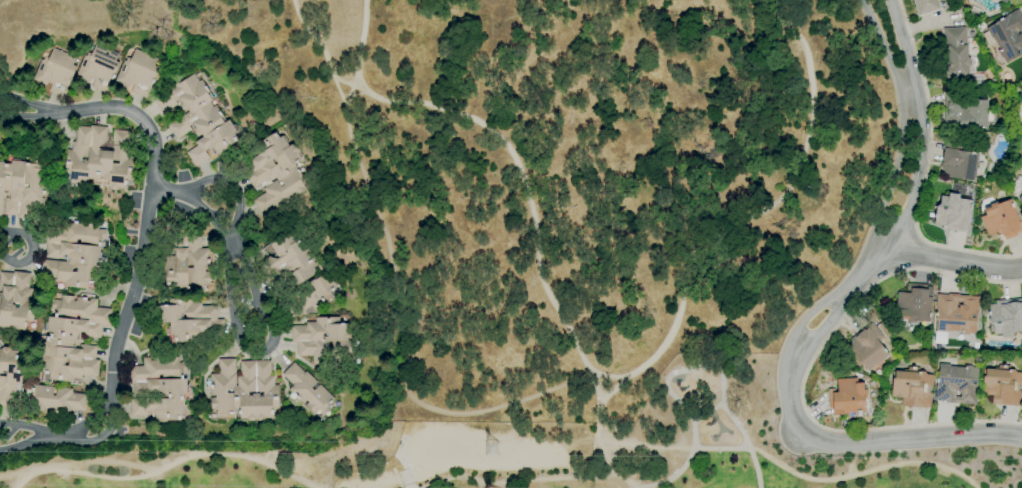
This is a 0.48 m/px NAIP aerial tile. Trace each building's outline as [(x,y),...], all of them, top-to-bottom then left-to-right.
[(918,16),(912,0),(937,0),(940,9),(918,16)] [(1018,9),(1021,17),(1021,30),(1017,33),(1018,35),(1021,33),(1021,34),(1021,54),(1005,62),(1002,56),(1000,57),(996,50),(999,49),(995,42),(990,45),(983,32),(987,30),(985,28),(995,23),(995,22),(999,20),(999,19),(1002,17),(1003,18),(1005,17),(1005,16),(1018,9)] [(964,87),(963,78),(945,78),(945,64),(944,48),(943,48),(943,28),(965,27),(966,45),(967,45),(967,57),(970,57),(976,57),(976,67),(974,67),(974,74),(983,74),(983,86),(964,87)] [(106,94),(90,87),(94,79),(90,78),(89,81),(87,81),(86,83),(76,78),(77,77),(75,76),(84,55),(86,56),(88,52),(91,53),(95,44),(118,54),(115,61),(119,63),(106,94)] [(63,97),(48,91),(51,84),(46,82),(45,85),(44,84),(44,86),(41,85),(42,84),(32,79),(41,59),(43,60),(44,56),(48,58),(52,47),(75,58),(72,65),(76,66),(63,97)] [(146,98),(130,92),(133,85),(129,83),(128,86),(126,86),(126,87),(115,83),(115,81),(114,81),(123,60),(125,61),(127,57),(130,59),(135,49),(157,58),(163,60),(160,68),(159,68),(146,98)] [(204,159),(199,152),(200,151),(195,142),(203,137),(201,134),(195,138),(193,134),(196,133),(191,126),(174,137),(167,126),(182,116),(178,109),(181,107),(177,99),(175,101),(177,104),(162,114),(153,100),(164,93),(164,92),(173,86),(180,81),(181,82),(193,74),(198,81),(201,80),(209,92),(207,93),(212,100),(209,102),(212,107),(215,105),(224,117),(221,119),(224,123),(229,120),(241,137),(225,147),(226,149),(219,154),(218,153),(212,157),(207,149),(204,151),(208,156),(204,159)] [(987,129),(959,128),(959,121),(944,121),(944,89),(961,89),(961,101),(971,101),(972,91),(983,91),(983,100),(987,100),(987,129)] [(116,191),(108,190),(109,188),(99,187),(99,184),(86,182),(85,187),(77,187),(76,184),(73,183),(72,186),(70,186),(69,186),(60,185),(61,173),(63,173),(66,149),(70,150),(71,141),(74,141),(76,123),(107,127),(104,148),(98,147),(98,148),(103,149),(103,151),(110,151),(112,130),(129,132),(129,136),(132,136),(130,156),(134,156),(132,180),(125,179),(124,189),(123,189),(123,190),(117,189),(116,191)] [(262,214),(253,200),(266,192),(263,188),(276,179),(281,187),(284,185),(281,179),(278,181),(276,178),(268,183),(266,180),(253,188),(246,177),(239,167),(256,156),(250,147),(275,131),(280,138),(283,136),(284,136),(288,142),(287,142),(289,146),(292,144),(294,146),(296,144),(300,151),(298,153),(301,157),(302,156),(306,163),(297,168),(307,183),(303,185),(306,190),(296,196),(294,193),(291,195),(293,199),(277,210),(275,206),(262,214)] [(974,181),(939,175),(944,141),(964,144),(963,150),(971,152),(972,147),(979,148),(978,158),(983,159),(981,169),(976,168),(974,181)] [(2,194),(0,216),(0,162),(3,162),(3,161),(10,162),(10,159),(18,160),(18,161),(24,162),(24,163),(33,164),(33,161),(42,162),(41,169),(46,169),(45,182),(40,182),(40,184),(44,184),(44,188),(47,189),(46,201),(43,201),(42,207),(33,206),(32,220),(16,218),(16,215),(3,214),(4,198),(9,198),(9,195),(2,194)] [(1017,177),(1021,176),(1021,203),(1017,200),(1019,197),(1015,195),(1013,190),(1013,184),(1015,180),(1017,177)] [(967,232),(942,229),(942,226),(934,225),(935,217),(934,217),(934,214),(935,214),(936,207),(939,207),(940,196),(948,197),(949,193),(951,193),(952,184),(970,186),(969,200),(972,200),(968,230),(967,230),(967,232)] [(1021,225),(1021,228),(1021,230),(1016,233),(1017,235),(1005,240),(1004,238),(1000,239),(998,235),(1002,234),(1000,230),(997,231),(997,232),(987,235),(981,217),(986,215),(984,210),(991,207),(989,205),(996,202),(997,204),(1010,199),(1020,226),(1021,225)] [(65,290),(56,288),(56,281),(56,278),(40,276),(42,259),(65,262),(66,255),(61,255),(61,259),(44,257),(46,244),(45,244),(47,227),(62,229),(63,220),(83,222),(83,226),(85,227),(85,222),(98,224),(97,229),(105,230),(104,239),(101,239),(96,283),(78,281),(77,288),(65,286),(65,290)] [(291,289),(285,280),(284,281),(275,267),(268,272),(261,261),(268,256),(268,257),(270,256),(271,257),(278,259),(279,258),(278,256),(269,244),(299,225),(312,246),(308,249),(315,260),(313,261),(314,263),(317,261),(322,269),(291,289)] [(204,292),(190,292),(190,289),(186,289),(165,289),(165,271),(164,271),(164,256),(175,256),(175,248),(172,248),(172,232),(201,233),(201,248),(209,248),(209,253),(213,253),(212,266),(209,266),(209,271),(209,285),(204,285),(204,292)] [(7,328),(0,327),(0,293),(2,293),(2,289),(0,289),(0,272),(12,273),(13,271),(30,273),(28,288),(31,288),(30,298),(35,298),(32,320),(34,320),(33,332),(18,330),(18,332),(7,331),(7,328)] [(289,316),(283,306),(295,299),(293,296),(308,287),(307,285),(318,278),(318,279),(331,271),(336,279),(334,280),(338,285),(335,287),(337,289),(331,293),(333,297),(327,301),(323,295),(320,297),(324,303),(314,309),(311,306),(303,311),(302,309),(289,316)] [(915,323),(906,322),(906,320),(895,319),(895,309),(896,309),(897,292),(906,293),(907,283),(926,285),(926,286),(932,286),(929,322),(915,321),(915,323)] [(946,341),(933,340),(934,331),(936,331),(936,321),(935,321),(936,316),(935,316),(936,313),(936,309),(935,309),(936,294),(948,295),(948,294),(959,294),(959,295),(979,297),(977,313),(975,333),(968,333),(968,335),(960,334),(960,332),(950,331),(950,332),(947,332),(946,341)] [(72,382),(49,379),(49,375),(40,374),(41,365),(39,365),(40,356),(41,356),(42,342),(45,343),(46,336),(49,336),(50,331),(46,331),(46,330),(45,330),(46,322),(47,322),(48,317),(55,318),(56,308),(52,308),(53,299),(60,300),(61,295),(73,297),(73,301),(75,301),(76,296),(97,299),(96,307),(111,309),(109,326),(101,325),(100,339),(83,337),(84,332),(80,332),(79,341),(76,341),(75,348),(79,349),(80,344),(96,346),(95,359),(92,359),(99,360),(97,377),(81,375),(81,378),(73,377),(72,382)] [(174,342),(174,335),(170,335),(170,331),(168,331),(168,327),(170,327),(170,323),(159,323),(159,305),(168,305),(168,298),(192,298),(192,303),(201,303),(201,306),(216,306),(216,319),(223,319),(223,332),(209,332),(210,341),(174,342)] [(995,300),(1021,299),(1021,331),(1011,332),(1011,337),(1001,337),(1001,333),(993,334),(993,325),(989,323),(989,315),(988,315),(988,312),(989,312),(988,305),(995,304),(995,300)] [(313,364),(312,355),(297,356),(297,342),(292,342),(291,326),(307,325),(306,322),(315,322),(315,318),(339,317),(339,324),(341,324),(341,323),(344,323),(344,324),(348,324),(348,331),(351,330),(351,341),(355,341),(356,359),(347,359),(347,363),(337,364),(337,360),(328,360),(328,364),(313,364)] [(867,372),(847,346),(851,343),(851,339),(872,322),(882,336),(877,340),(884,349),(885,348),(887,351),(886,351),(889,355),(867,372)] [(11,408),(0,407),(0,342),(2,344),(3,347),(11,347),(11,350),(17,351),(17,356),(18,356),(18,359),(16,359),(16,364),(23,365),(20,385),(16,384),(15,394),(12,394),(11,408)] [(167,422),(150,422),(150,411),(147,411),(147,416),(130,416),(130,399),(144,399),(144,398),(155,398),(155,392),(145,392),(145,397),(133,397),(132,383),(129,383),(129,366),(143,366),(143,357),(150,357),(150,361),(154,361),(154,356),(172,356),(172,347),(182,347),(182,354),(177,354),(177,357),(178,357),(178,362),(186,362),(186,372),(182,372),(182,376),(188,376),(188,393),(183,393),(183,398),(184,398),(184,405),(186,405),(186,412),(184,412),(184,413),(181,413),(181,420),(167,420),(167,422)] [(266,421),(256,421),(256,418),(255,418),(255,421),(247,421),(247,418),(240,418),(240,409),(236,409),(236,414),(226,414),(226,417),(216,417),(216,412),(217,412),(217,410),(211,410),(211,398),(215,398),(215,395),(210,395),(210,374),(218,374),(218,359),(235,359),(236,386),(237,386),(237,376),(240,376),(240,361),(270,361),(270,376),(274,376),(274,385),(279,385),(279,408),(272,409),(272,418),(266,418),(266,421)] [(323,416),(317,411),(314,414),(305,406),(309,402),(307,400),(303,404),(296,397),(299,395),(296,391),(293,394),(288,389),(293,385),(282,374),(294,362),(304,373),(306,371),(317,382),(312,388),(314,391),(320,385),(334,399),(327,406),(329,409),(323,416)] [(976,404),(956,403),(945,403),(945,401),(934,401),(935,386),(936,386),(937,382),(935,382),(936,378),(937,378),(937,374),(938,374),(939,364),(950,364),(950,366),(963,367),(963,365),(973,366),(973,368),(978,368),(976,388),(977,388),(976,404)] [(1016,372),(1021,373),(1021,385),(1019,385),(1018,391),(1021,391),(1020,406),(992,404),(992,395),(981,394),(983,376),(985,376),(985,373),(983,373),(983,369),(985,369),(985,368),(994,369),(995,368),(998,368),(999,364),(1010,365),(1010,370),(1017,370),(1016,372)] [(930,408),(901,406),(902,397),(891,396),(892,379),(892,371),(904,372),(904,370),(908,370),(908,366),(921,368),(922,372),(926,372),(928,375),(932,375),(932,387),(929,387),(928,393),(931,393),(930,408)] [(832,415),(832,408),(828,408),(827,389),(834,389),(834,392),(837,392),(836,379),(856,378),(857,383),(863,382),(863,384),(864,383),(865,390),(866,390),(866,397),(865,397),(865,411),(861,411),(861,409),(856,409),(857,412),(848,413),(848,414),(832,415)] [(69,414),(46,411),(46,412),(36,411),(36,409),(34,409),(35,403),(31,402),(33,384),(54,387),(53,396),(56,396),(57,387),(72,389),(72,393),(87,394),(85,411),(70,410),(69,414)]
